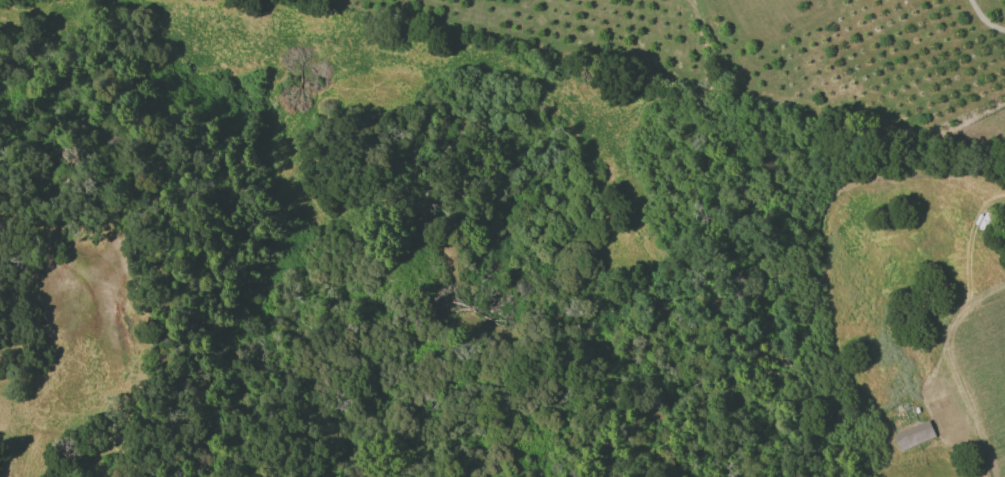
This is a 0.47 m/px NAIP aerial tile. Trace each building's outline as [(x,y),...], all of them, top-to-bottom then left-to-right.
[(892,434),(898,451),(934,437),(928,420),(892,434)]
